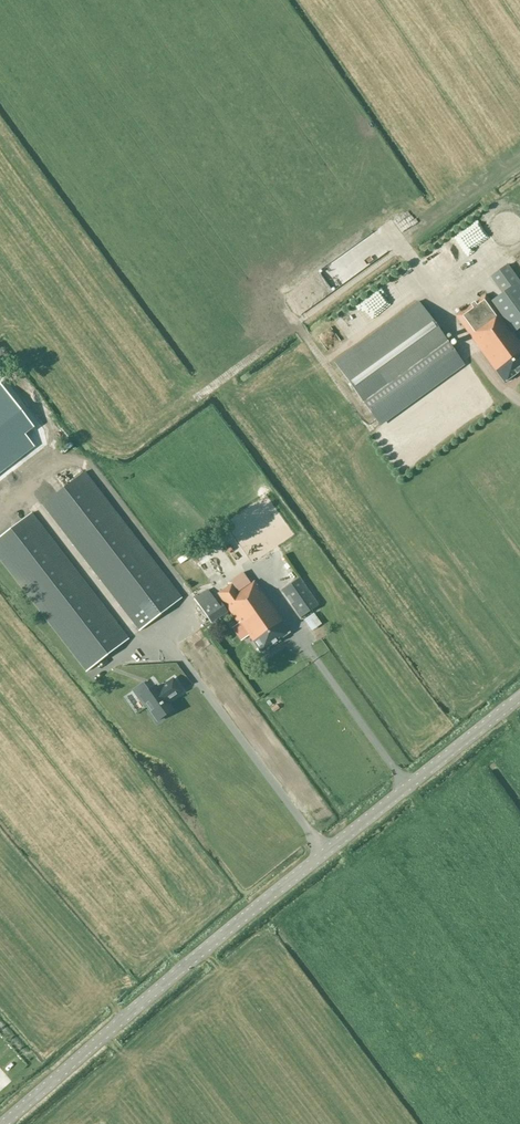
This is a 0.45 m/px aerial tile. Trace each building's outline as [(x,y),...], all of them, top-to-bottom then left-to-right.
[(502,294),(491,302),(485,295),(456,316),(504,383),(519,371),(519,343),(513,333),(519,328),(519,283),(507,265),(490,277),(502,294)] [(462,363),(418,302),(334,362),(379,424),(462,363)] [(139,631),(182,598),(84,472),(42,505),(139,631)] [(128,639),(31,513),(0,537),(0,560),(86,672),(128,639)] [(300,618),(318,606),(299,578),(281,591),(300,618)] [(260,653),(289,633),(254,582),(237,593),(231,584),(218,594),(247,636),(260,653)] [(211,623),(227,612),(220,601),(217,603),(207,590),(194,599),(211,623)] [(151,699),(134,713),(141,722),(144,720),(154,734),(169,723),(163,715),(177,704),(168,691),(154,702),(151,699)]
